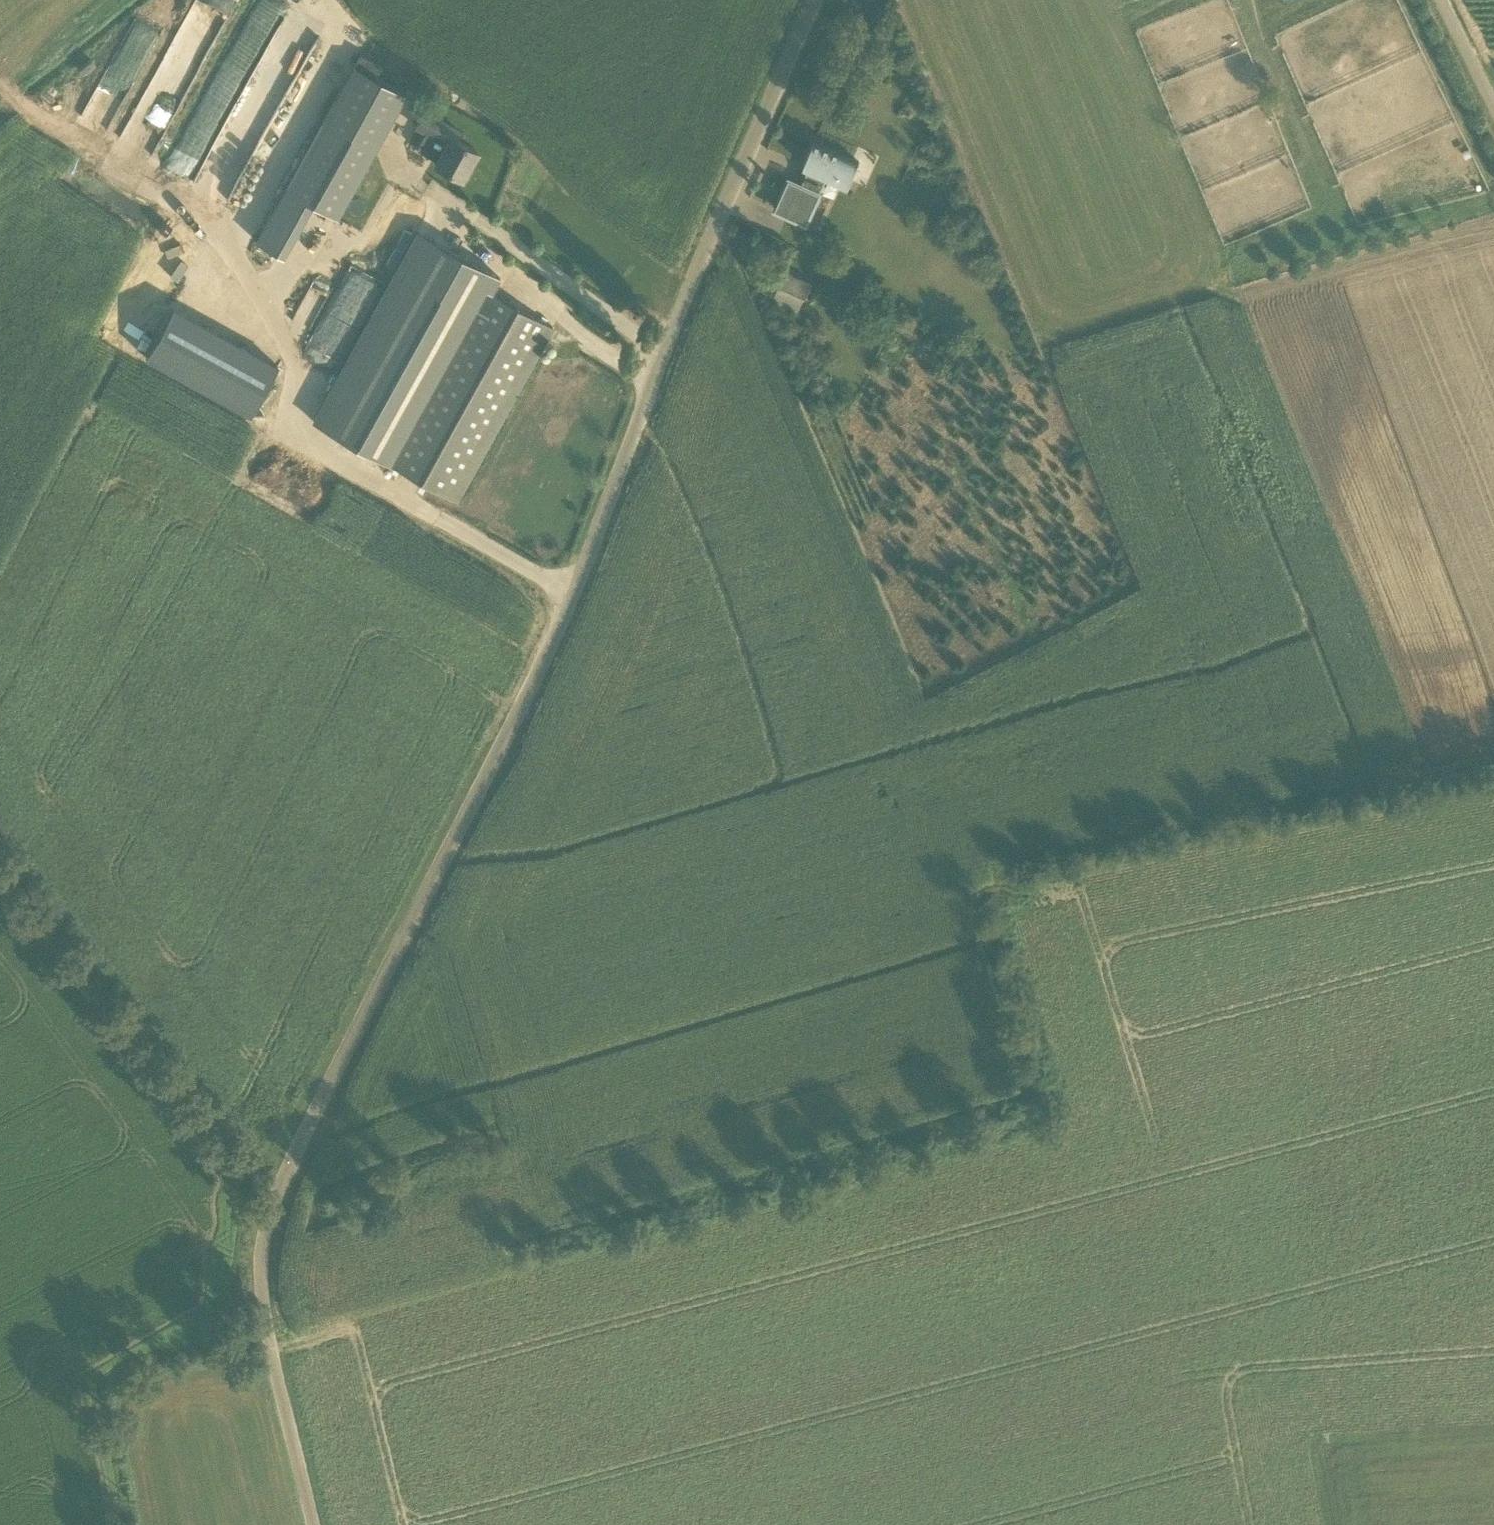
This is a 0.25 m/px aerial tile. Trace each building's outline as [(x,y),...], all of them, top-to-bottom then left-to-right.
[(235,0),(194,0),(129,125),(161,142),(235,0)] [(191,184),(233,203),(315,29),(254,0),(250,0),(188,132),(211,143),(191,184)] [(107,130),(159,30),(133,16),(81,117),(107,130)] [(331,241),(399,117),(347,89),(280,213),(331,241)] [(467,178),(473,167),(469,165),(477,151),(456,139),(460,131),(425,111),(416,126),(446,143),(434,163),(462,179),(463,176),(467,178)] [(849,185),(860,161),(814,141),(803,165),(809,168),(788,216),(806,224),(828,176),(849,185)] [(398,189),(364,252),(363,254),(389,268),(424,203),(398,189)] [(314,424),(457,501),(553,327),(490,292),(499,275),(418,232),(314,424)] [(345,264),(309,347),(341,360),(377,277),(345,264)] [(805,297),(812,283),(785,271),(779,285),(805,297)]
